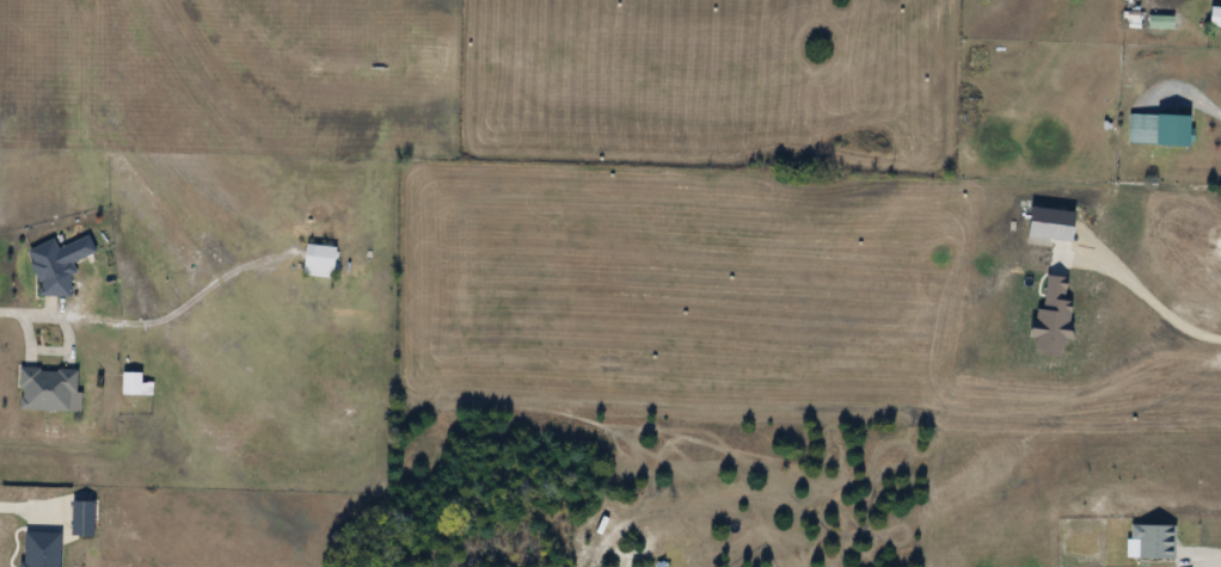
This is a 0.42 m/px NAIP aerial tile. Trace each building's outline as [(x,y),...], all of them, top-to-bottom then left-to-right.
[(1196,149),(1196,118),(1162,118),(1162,149),(1196,149)] [(47,300),(78,289),(69,264),(99,254),(93,237),(60,248),(57,240),(29,250),(47,300)] [(336,280),(341,249),(310,244),(305,275),(336,280)] [(82,371),(23,369),(22,411),(81,413),(82,371)] [(145,374),(125,374),(125,396),(155,396),(155,384),(145,384),(145,374)]
